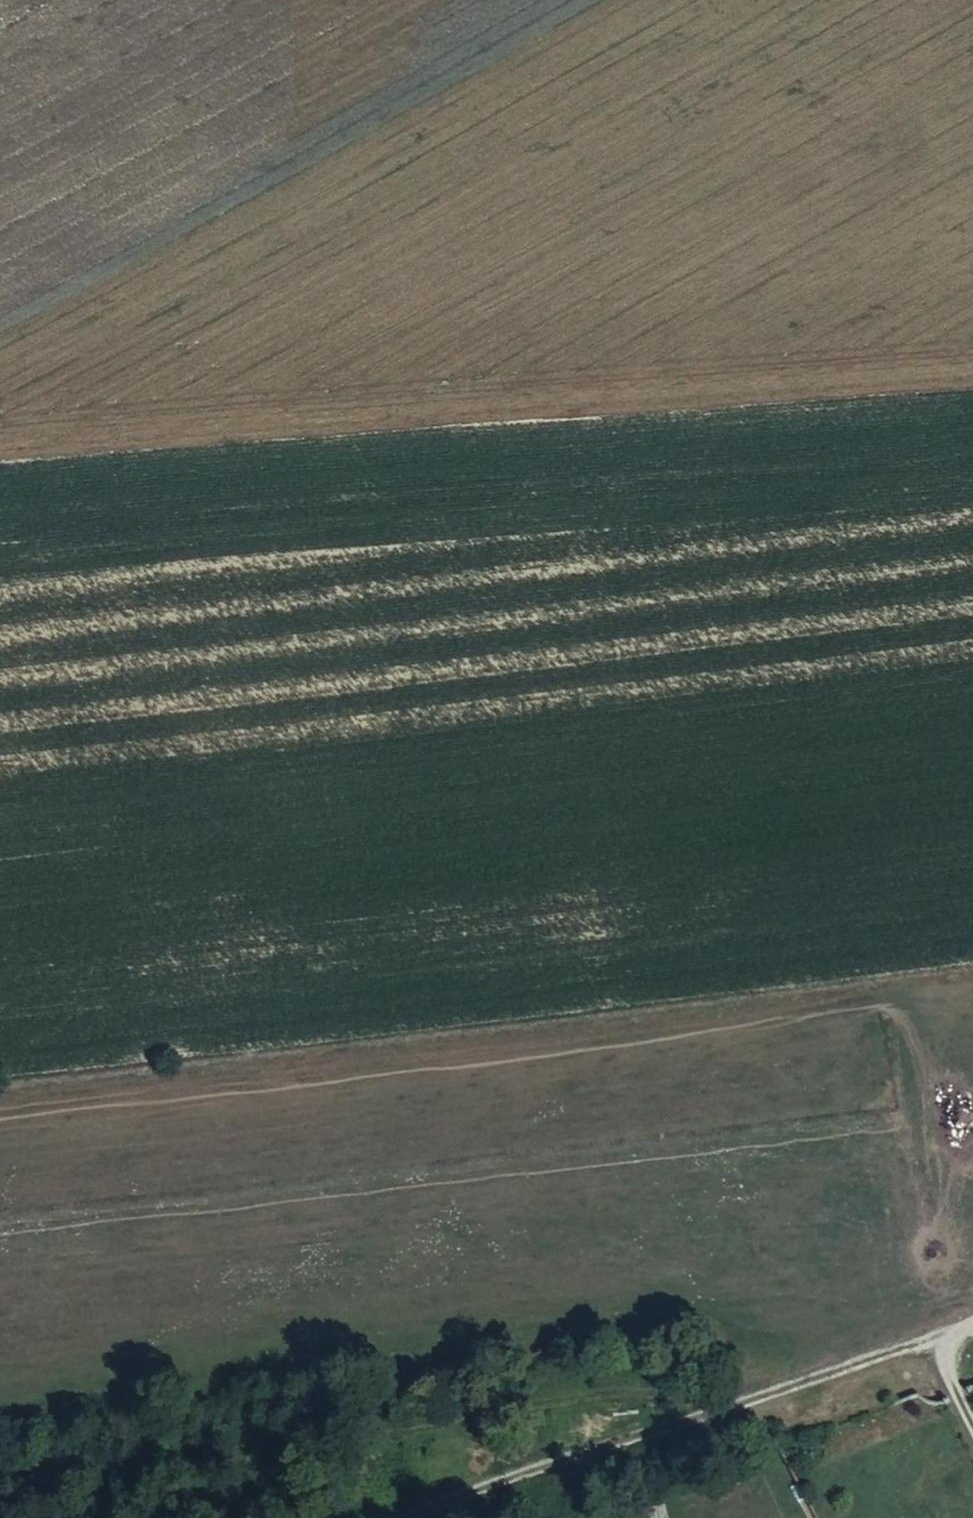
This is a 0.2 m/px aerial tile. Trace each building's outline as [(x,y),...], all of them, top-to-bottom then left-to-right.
[(852,1420),(848,1409),(834,1415),(838,1426),(852,1420)]
